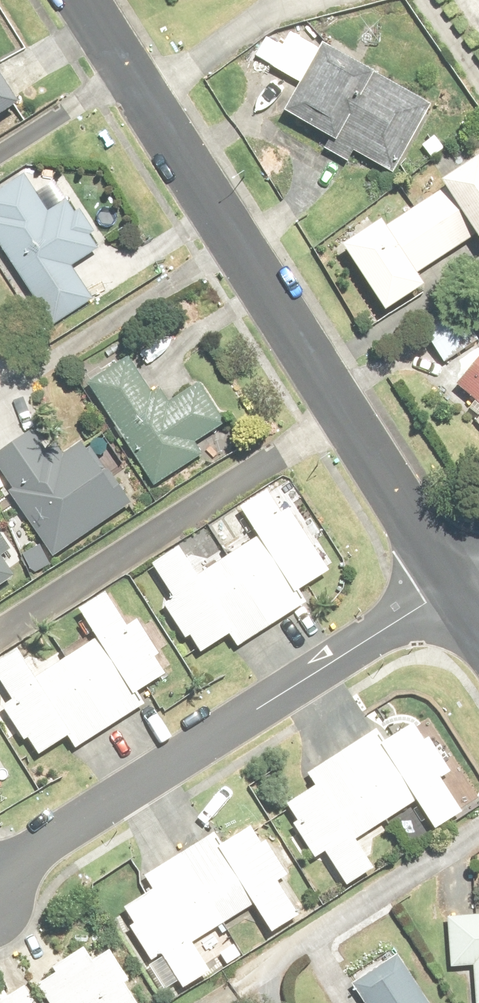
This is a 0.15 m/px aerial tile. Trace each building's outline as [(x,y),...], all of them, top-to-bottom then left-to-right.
[(431,102),(320,45),(282,118),(327,141),(322,153),(347,166),(352,156),(392,176),(431,102)] [(0,82),(0,115),(15,106),(0,82)] [(477,158),(440,182),(445,189),(386,229),(381,222),(340,249),(384,314),(422,289),(413,277),(473,237),(478,245),(478,160),(477,158)] [(70,203),(53,213),(30,174),(0,191),(0,250),(48,330),(92,304),(69,265),(96,249),(70,203)] [(455,309),(422,330),(444,364),(476,344),(455,309)] [(127,358),(87,385),(153,486),(201,454),(195,446),(227,425),(199,382),(169,402),(159,387),(151,393),(127,358)] [(456,392),(478,409),(478,362),(456,392)] [(0,466),(0,470),(15,492),(9,496),(53,561),(131,508),(86,441),(61,458),(46,435),(0,466)] [(192,539),(152,563),(173,598),(162,605),(184,642),(191,638),(200,652),(229,635),(238,649),(309,606),(298,587),(328,568),(278,485),(242,507),(259,536),(208,567),(192,539)] [(16,587),(0,563),(0,598),(16,587)] [(79,610),(96,640),(30,679),(13,650),(0,658),(0,686),(8,701),(0,706),(0,711),(18,742),(27,737),(38,755),(67,737),(75,750),(145,709),(135,693),(166,675),(127,625),(108,593),(79,610)] [(376,728),(306,774),(313,785),(285,804),(297,822),(290,826),(314,863),(326,855),(346,886),(375,867),(358,841),(417,803),(434,830),(459,814),(437,780),(447,773),(413,722),(384,741),(376,728)] [(215,833),(143,878),(151,891),(124,907),(134,923),(127,927),(150,965),(161,957),(183,992),(214,973),(195,943),(252,907),(269,933),(297,915),(275,880),(285,874),(254,825),(222,845),(215,833)] [(449,915),(451,967),(475,966),(476,1002),(478,1002),(478,914),(449,915)] [(36,985),(47,1002),(135,1002),(124,986),(130,982),(110,950),(91,961),(82,946),(49,967),(53,974),(36,985)] [(394,954),(350,984),(364,1002),(427,1002),(394,954)] [(24,986),(7,997),(2,990),(0,992),(0,1002),(35,1002),(24,986)]
